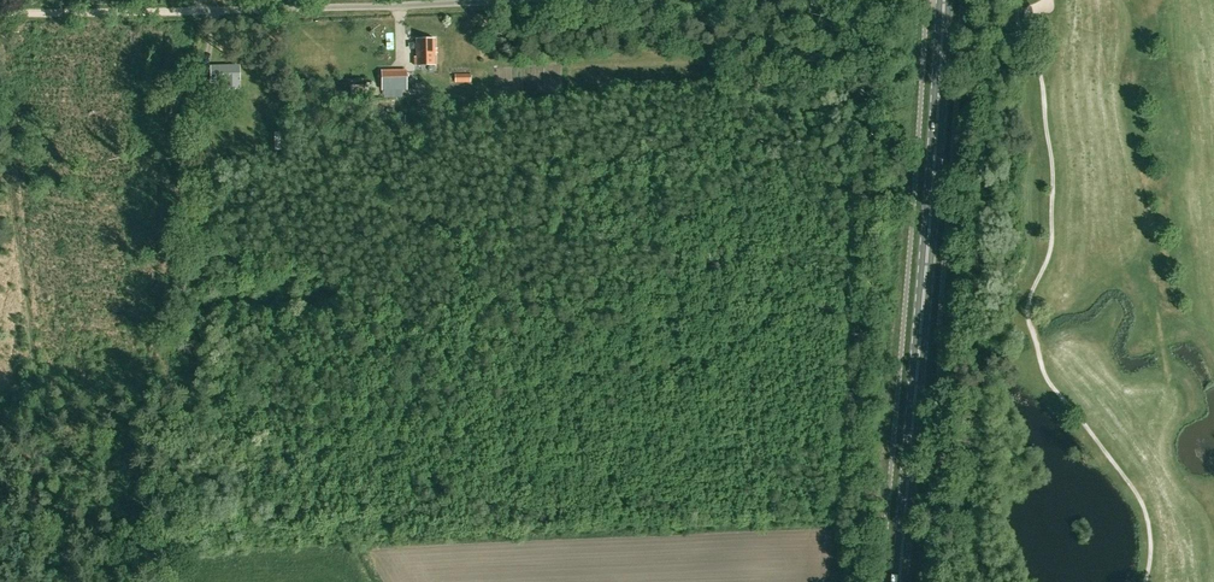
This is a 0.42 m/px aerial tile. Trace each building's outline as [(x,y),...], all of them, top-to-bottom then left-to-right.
[(436,48),(435,38),(416,38),(416,57),(414,57),(414,65),(436,65),(436,53),(438,53),(438,48),(436,48)] [(226,87),(239,87),(239,83),(238,67),(212,67),(213,80),(226,80),(226,87)] [(455,74),(455,82),(471,82),(470,73),(455,74)] [(183,84),(183,91),(183,94),(192,94),(192,81),(183,81),(183,84)]
